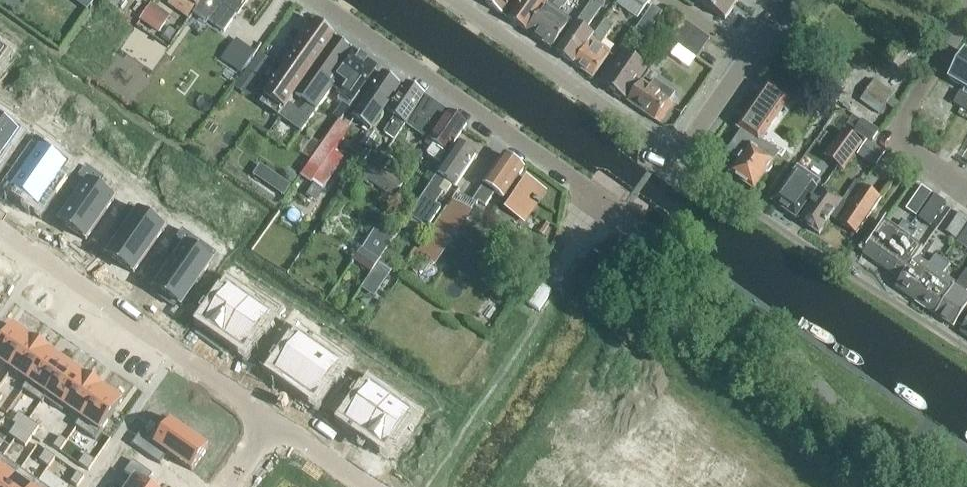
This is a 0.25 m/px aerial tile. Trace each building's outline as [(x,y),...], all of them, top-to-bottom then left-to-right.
[(124,0),(102,0),(117,10),(124,0)] [(152,5),(155,0),(135,0),(128,10),(142,20),(152,5)] [(202,0),(171,0),(169,3),(190,17),(192,15),(202,0)] [(221,3),(208,21),(217,28),(224,33),(237,15),(248,0),(216,0),(221,3)] [(512,0),(480,0),(479,0),(502,16),(512,0)] [(549,0),(522,0),(508,20),(526,33),(549,0)] [(526,33),(552,51),(571,23),(559,14),(569,0),(549,0),(526,33)] [(593,37),(582,29),(585,22),(587,18),(592,21),(607,0),(594,0),(556,54),(573,65),(593,37)] [(637,20),(650,0),(620,0),(617,5),(637,20)] [(738,2),(735,0),(703,0),(700,5),(725,22),(738,2)] [(152,5),(142,20),(158,32),(169,16),(152,5)] [(646,38),(662,14),(651,7),(635,31),(646,38)] [(593,37),(573,65),(593,79),(610,54),(600,47),(614,27),(605,20),(593,37)] [(696,59),(709,41),(684,23),(671,40),(696,59)] [(264,97),(284,111),(335,39),(317,24),(264,97)] [(329,84),(352,52),(335,40),(295,96),(284,111),(280,117),(301,132),(333,87),(329,84)] [(241,42),(227,63),(241,73),(255,52),(241,42)] [(333,87),(342,93),(337,100),(349,109),(360,94),(359,93),(376,69),(352,52),(329,84),(333,87)] [(625,102),(648,69),(624,52),(601,85),(625,102)] [(953,105),(961,109),(966,98),(966,56),(964,55),(950,80),(966,89),(963,95),(960,93),(953,105)] [(255,59),(243,75),(256,84),(268,69),(255,59)] [(369,130),(400,87),(383,74),(352,118),(369,130)] [(880,114),(894,94),(874,80),(860,101),(880,114)] [(673,96),(654,83),(650,90),(641,84),(627,103),(655,122),(673,96)] [(406,124),(424,97),(407,84),(387,113),(395,119),(384,134),(394,141),(406,124)] [(753,190),(765,173),(768,173),(772,168),(770,165),(777,155),(759,142),(788,100),(767,85),(737,129),(742,132),(728,153),(740,161),(731,175),(753,190)] [(424,97),(406,124),(429,140),(429,142),(434,145),(427,155),(440,164),(466,126),(424,97)] [(852,117),(847,125),(855,131),(860,122),(852,117)] [(855,131),(853,133),(870,145),(878,132),(861,121),(860,122),(855,131)] [(18,135),(0,123),(0,162),(18,135)] [(335,154),(351,131),(339,123),(323,146),(335,154)] [(845,170),(861,147),(847,138),(831,161),(845,170)] [(32,164),(13,192),(38,209),(66,169),(42,152),(46,146),(36,139),(23,157),(32,164)] [(875,169),(885,154),(868,143),(858,158),(875,169)] [(455,187),(476,157),(458,145),(409,218),(427,230),(441,210),(435,206),(443,194),(438,190),(445,180),(455,187)] [(323,190),(343,160),(323,146),(303,176),(323,190)] [(528,176),(522,184),(517,180),(523,170),(504,157),(472,203),(476,206),(478,203),(485,208),(495,194),(503,200),(511,188),(517,193),(506,208),(525,222),(546,190),(528,176)] [(395,198),(405,184),(375,164),(365,178),(395,198)] [(796,220),(815,191),(802,182),(807,174),(797,167),(772,203),(796,220)] [(80,197),(61,225),(85,242),(114,202),(98,191),(105,181),(86,168),(70,190),(80,197)] [(283,197),(291,186),(277,177),(269,188),(283,197)] [(880,203),(854,185),(841,202),(822,189),(799,222),(819,236),(830,219),(839,225),(840,225),(856,236),(880,203)] [(916,218),(932,195),(921,188),(905,211),(916,218)] [(934,196),(918,219),(930,227),(946,204),(934,196)] [(452,202),(415,257),(434,269),(470,214),(452,202)] [(126,233),(108,258),(133,275),(164,231),(129,207),(116,226),(126,233)] [(966,225),(966,219),(959,214),(945,234),(956,241),(966,225)] [(885,270),(912,230),(903,224),(897,233),(885,225),(864,256),(869,259),(885,270)] [(381,260),(383,256),(395,238),(378,227),(362,250),(379,262),(381,260)] [(966,249),(966,227),(957,242),(966,249)] [(900,281),(916,259),(922,251),(911,243),(917,234),(912,230),(885,270),(900,281)] [(179,258),(156,291),(160,294),(157,298),(174,309),(177,305),(181,308),(217,256),(182,232),(169,251),(179,258)] [(914,302),(942,262),(935,256),(928,267),(916,259),(900,281),(895,288),(902,294),(914,302)] [(371,274),(370,277),(383,285),(393,268),(381,260),(379,262),(371,274)] [(942,262),(914,302),(933,315),(954,285),(942,277),(949,266),(942,262)] [(966,291),(966,272),(954,291),(952,290),(934,316),(953,329),(966,309),(966,300),(963,297),(966,291)] [(222,301),(206,325),(225,339),(249,304),(248,304),(231,292),(238,282),(226,274),(212,294),(222,301)] [(254,276),(249,282),(259,289),(263,283),(254,276)] [(264,283),(259,290),(269,297),(274,290),(264,283)] [(249,304),(225,339),(244,352),(271,314),(251,300),(248,304),(249,304)] [(293,350),(276,374),(296,388),(320,353),(319,353),(301,341),(308,331),(296,323),(282,343),(293,350)] [(325,323),(321,330),(331,337),(335,330),(325,323)] [(0,348),(0,365),(11,372),(32,341),(14,329),(0,348)] [(336,330),(331,337),(341,344),(346,337),(336,330)] [(32,341),(11,372),(28,384),(29,384),(50,354),(32,341)] [(320,353),(296,388),(315,401),(342,363),(322,349),(319,353),(320,353)] [(28,384),(22,392),(42,405),(45,401),(44,401),(68,366),(50,354),(29,384),(28,384)] [(68,366),(44,401),(45,401),(62,414),(65,410),(64,409),(85,378),(68,366)] [(397,371),(390,381),(400,388),(407,378),(397,371)] [(85,378),(64,409),(65,410),(81,421),(82,421),(103,391),(85,378)] [(407,378),(400,388),(410,395),(417,385),(407,378)] [(359,405),(347,424),(366,437),(390,402),(371,389),(359,405)] [(81,421),(75,429),(95,442),(101,434),(122,404),(103,391),(82,421),(81,421)] [(390,402),(366,437),(386,451),(410,416),(390,402)] [(19,415),(12,425),(15,427),(22,432),(29,422),(19,415)] [(140,436),(132,447),(160,467),(168,456),(192,473),(208,450),(163,419),(148,441),(140,436)] [(29,422),(22,432),(32,439),(39,429),(29,422)] [(15,427),(9,437),(15,442),(22,432),(15,427)] [(22,432),(15,442),(25,449),(32,439),(22,432)] [(60,439),(53,449),(60,453),(67,443),(60,439)] [(45,453),(39,463),(49,470),(55,460),(45,453)] [(85,456),(78,466),(88,473),(95,463),(85,456)] [(0,464),(0,486),(10,486),(21,472),(3,459),(0,464)] [(153,477),(133,463),(125,475),(135,482),(131,486),(146,486),(153,477)] [(10,486),(36,486),(38,484),(21,472),(10,486)] [(70,485),(74,486),(78,486),(84,479),(77,475),(70,485)]
